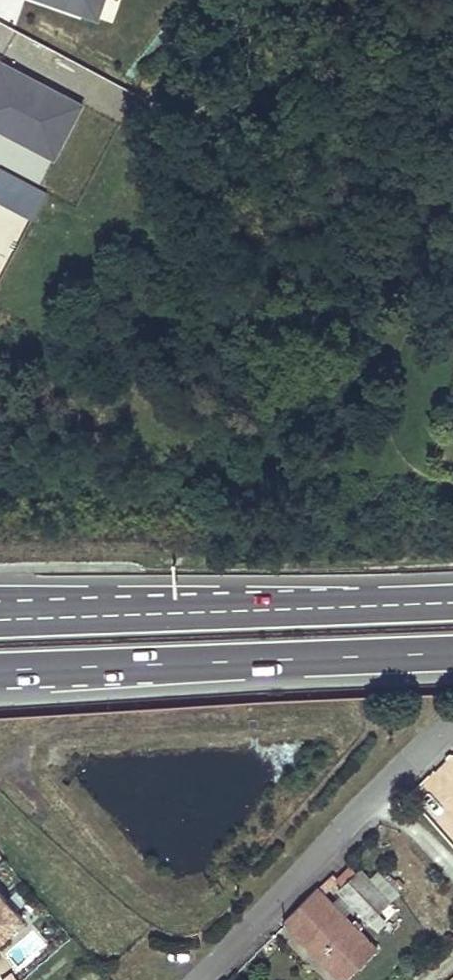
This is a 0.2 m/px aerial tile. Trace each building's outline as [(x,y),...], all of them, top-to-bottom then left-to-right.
[(100,21),(108,0),(42,0),(100,21)] [(0,61),(0,132),(57,160),(85,103),(0,61)] [(34,222),(47,193),(0,171),(0,206),(34,222)] [(339,890),(368,920),(375,928),(396,909),(388,901),(359,870),(339,890)] [(352,925),(334,907),(315,889),(298,906),(284,920),(286,923),(341,979),(374,948),(357,931),(359,928),(354,923),(352,925)] [(0,893),(0,936),(21,918),(0,893)]
